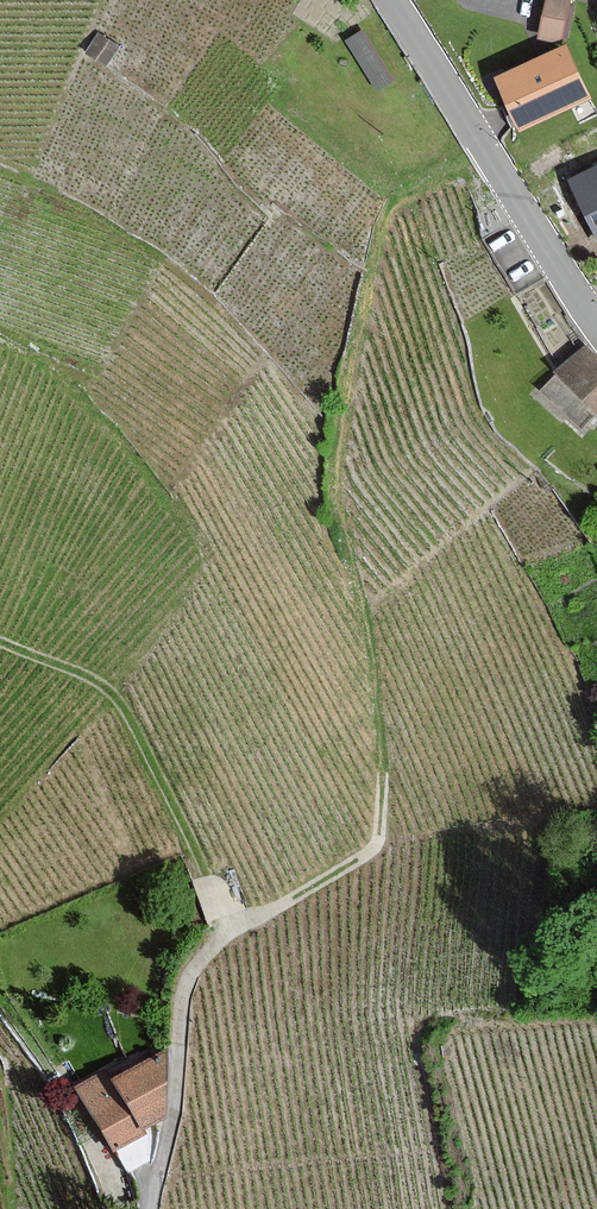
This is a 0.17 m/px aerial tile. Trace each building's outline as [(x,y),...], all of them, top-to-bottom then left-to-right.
[(541,32),(565,37),(574,0),(548,0),(541,32)] [(366,28),(348,39),(378,89),(396,79),(366,28)] [(118,45),(100,34),(88,54),(105,65),(118,45)] [(565,48),(498,79),(521,128),(588,96),(565,48)] [(570,181),(596,233),(596,168),(570,181)] [(587,346),(560,374),(596,409),(596,355),(587,346)] [(136,1132),(157,1120),(163,1052),(106,1083),(101,1074),(72,1089),(110,1157),(140,1140),(136,1132)]
